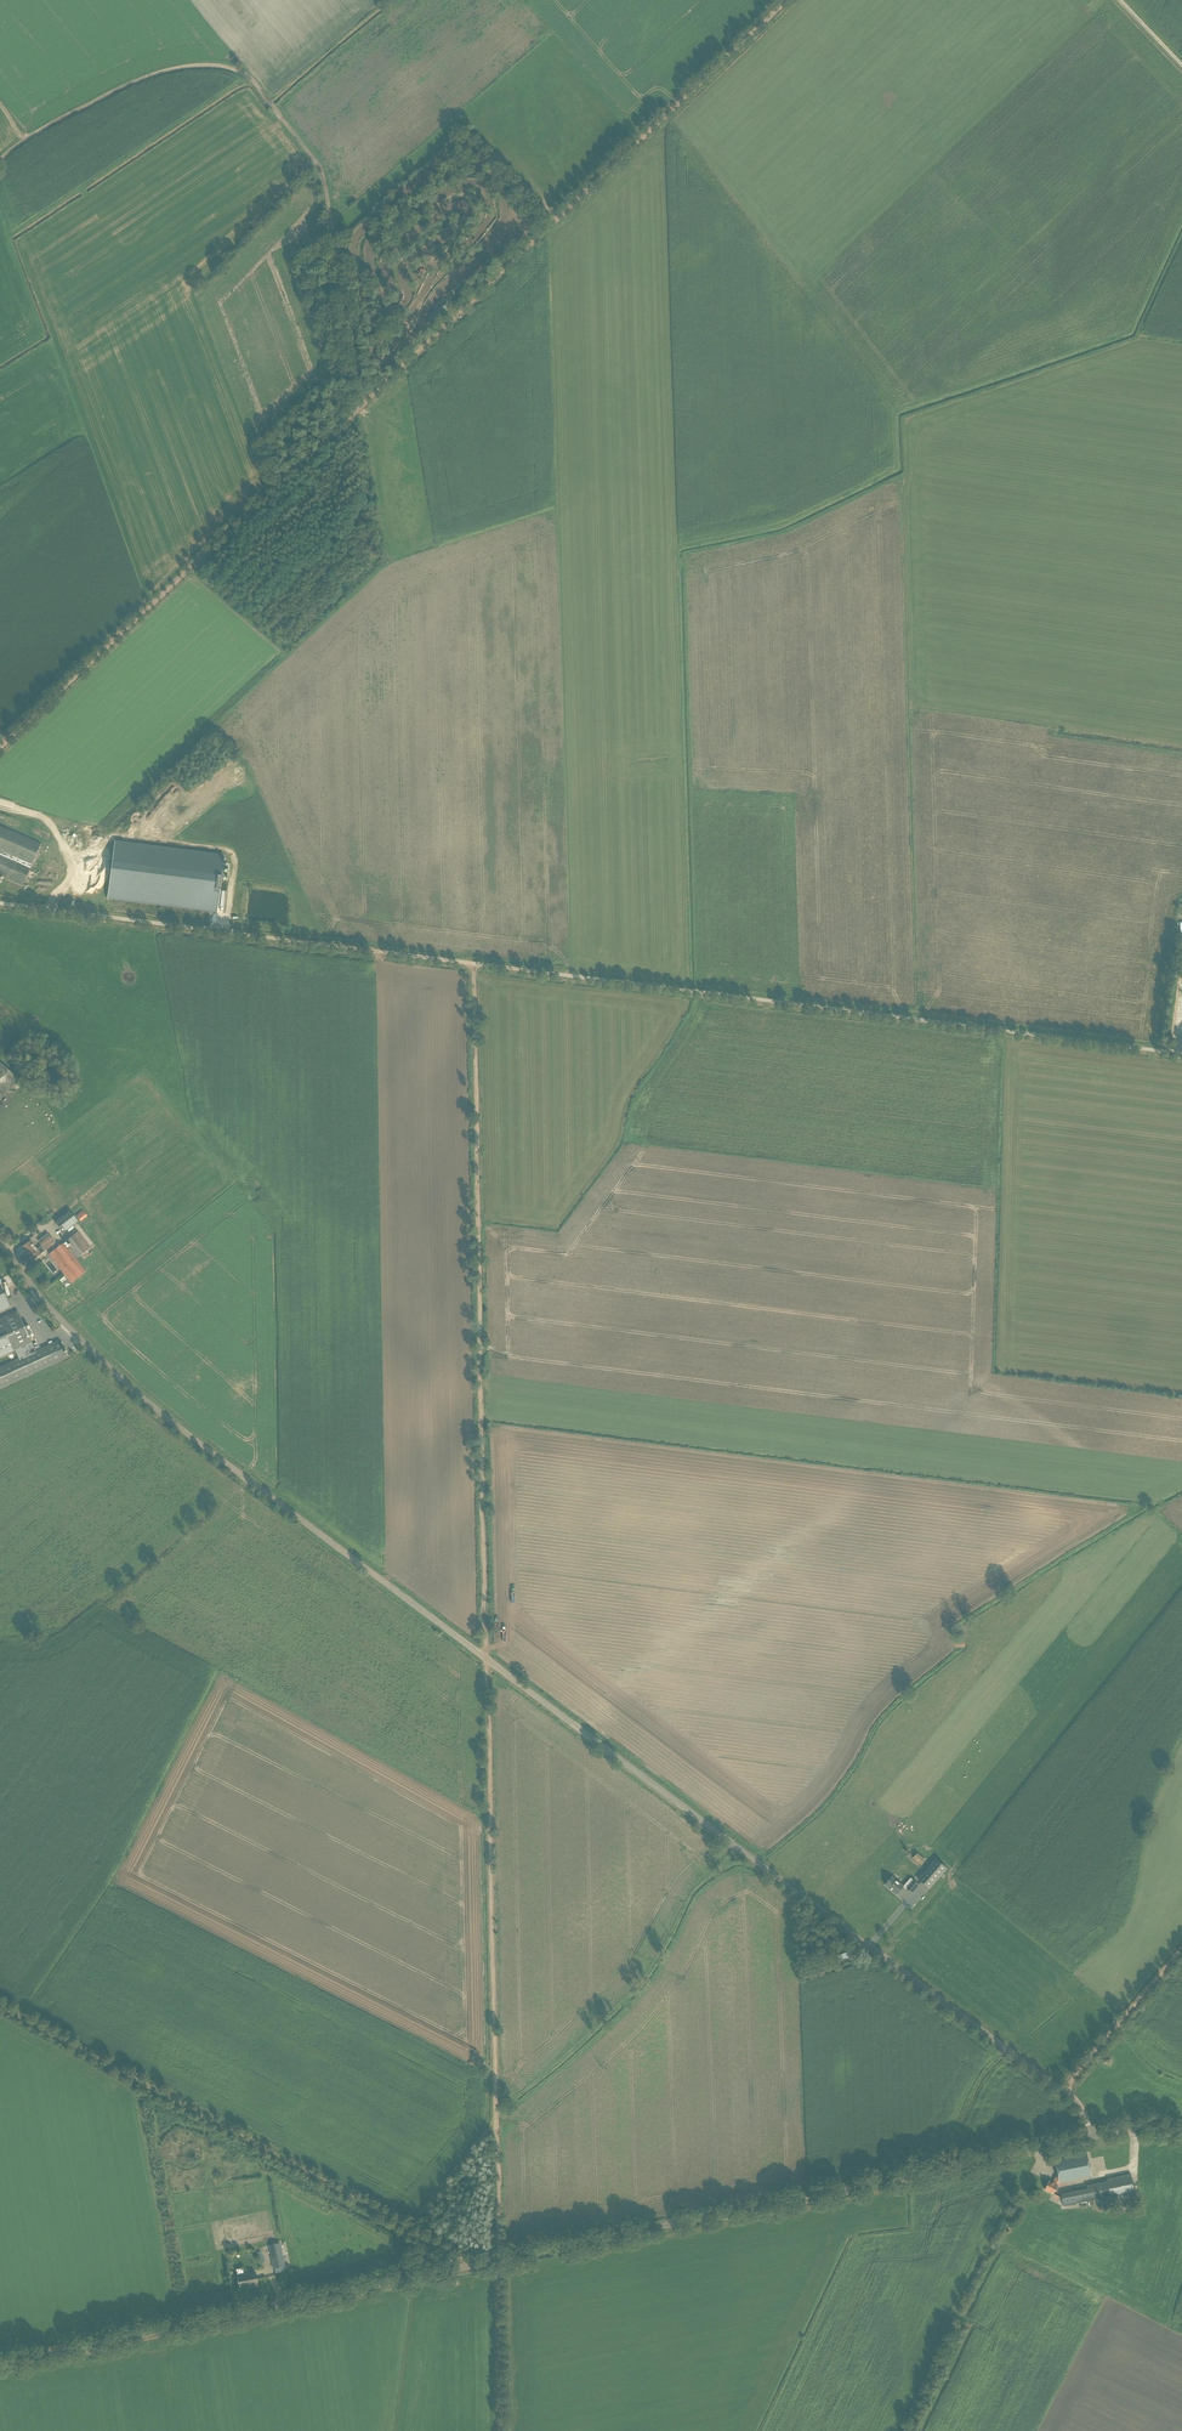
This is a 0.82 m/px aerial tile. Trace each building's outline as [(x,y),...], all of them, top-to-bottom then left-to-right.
[(430,318),(435,324),(446,313),(441,308),(430,318)] [(31,867),(41,844),(0,826),(0,876),(23,886),(25,881),(31,867)] [(114,842),(107,899),(216,913),(219,888),(227,889),(227,882),(220,881),(223,856),(114,842)] [(11,1088),(16,1084),(19,1080),(0,1062),(0,1098),(11,1088)] [(83,1210),(76,1215),(81,1221),(88,1216),(83,1210)] [(69,1211),(54,1222),(63,1233),(78,1221),(69,1211)] [(76,1259),(90,1248),(77,1232),(67,1240),(71,1245),(67,1248),(63,1243),(49,1254),(71,1283),(86,1272),(76,1259)] [(46,1250),(55,1243),(50,1236),(40,1243),(46,1250)] [(30,1241),(27,1243),(22,1247),(33,1261),(41,1254),(40,1254),(44,1251),(40,1246),(37,1249),(30,1241)] [(11,1307),(0,1284),(0,1312),(11,1307)] [(14,1350),(18,1359),(36,1351),(28,1334),(26,1331),(18,1312),(0,1320),(0,1357),(14,1350)] [(63,1360),(66,1359),(58,1341),(36,1351),(18,1359),(0,1367),(0,1389),(63,1360)] [(922,1865),(926,1860),(918,1853),(913,1858),(922,1865)] [(918,1879),(930,1889),(947,1869),(935,1859),(918,1879)] [(904,1887),(892,1877),(890,1879),(888,1880),(886,1882),(886,1883),(884,1885),(896,1896),(904,1887)] [(919,1885),(914,1881),(907,1889),(912,1893),(919,1885)] [(828,1939),(827,1938),(822,1941),(823,1942),(822,1943),(825,1948),(831,1943),(830,1942),(832,1941),(830,1938),(828,1939)] [(838,1959),(849,1956),(846,1948),(836,1951),(838,1959)] [(1087,2154),(1055,2160),(1058,2175),(1063,2174),(1065,2181),(1091,2175),(1087,2154)] [(1060,2193),(1061,2197),(1063,2206),(1069,2205),(1101,2198),(1102,2203),(1111,2201),(1111,2202),(1135,2197),(1130,2173),(1107,2178),(1108,2180),(1087,2185),(1088,2187),(1060,2193)] [(1044,2189),(1054,2194),(1059,2182),(1065,2181),(1063,2174),(1058,2175),(1058,2177),(1058,2178),(1056,2177),(1053,2183),(1049,2181),(1044,2189)] [(269,2245),(272,2263),(273,2269),(274,2269),(283,2267),(284,2267),(280,2243),(269,2245)] [(258,2286),(255,2272),(237,2275),(239,2288),(257,2285),(257,2286),(258,2286)]
